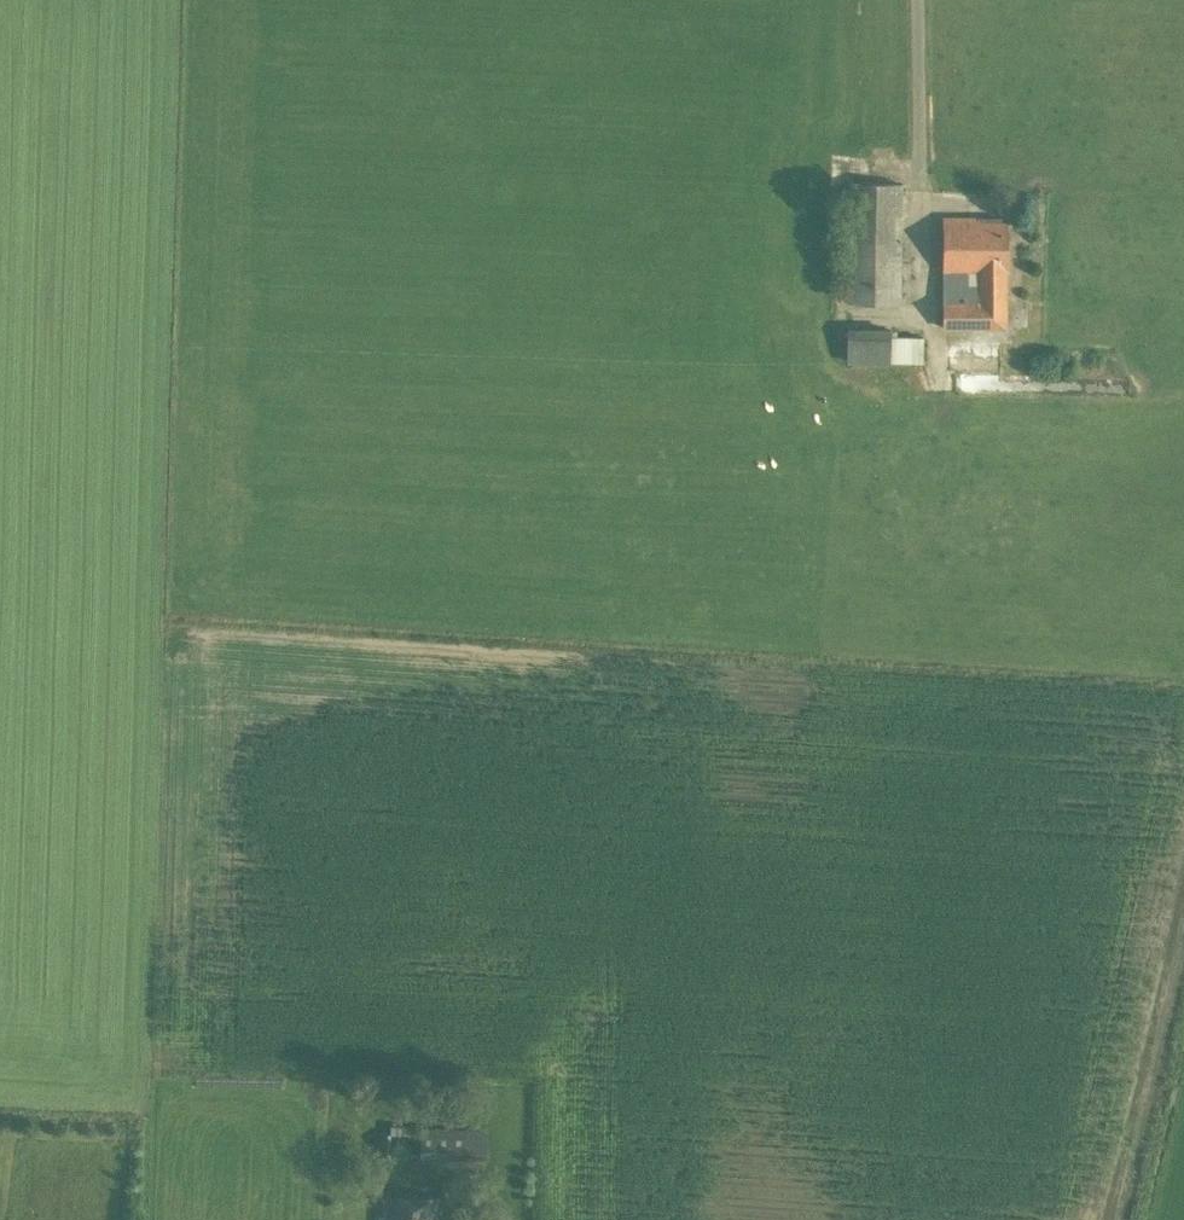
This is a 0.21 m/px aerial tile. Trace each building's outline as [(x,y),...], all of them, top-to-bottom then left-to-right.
[(902,215),(902,182),(847,182),(846,303),(901,303),(901,239),(895,240),(895,215),(902,215)] [(943,218),(943,265),(942,266),(942,329),(1007,329),(1007,266),(1006,266),(1006,218),(943,218)] [(848,328),(847,363),(889,365),(890,329),(848,328)] [(891,336),(890,362),(922,363),(924,337),(891,336)] [(470,1128),(420,1127),(419,1159),(469,1160),(470,1128)] [(437,1196),(386,1194),(385,1219),(436,1219),(437,1196)]
